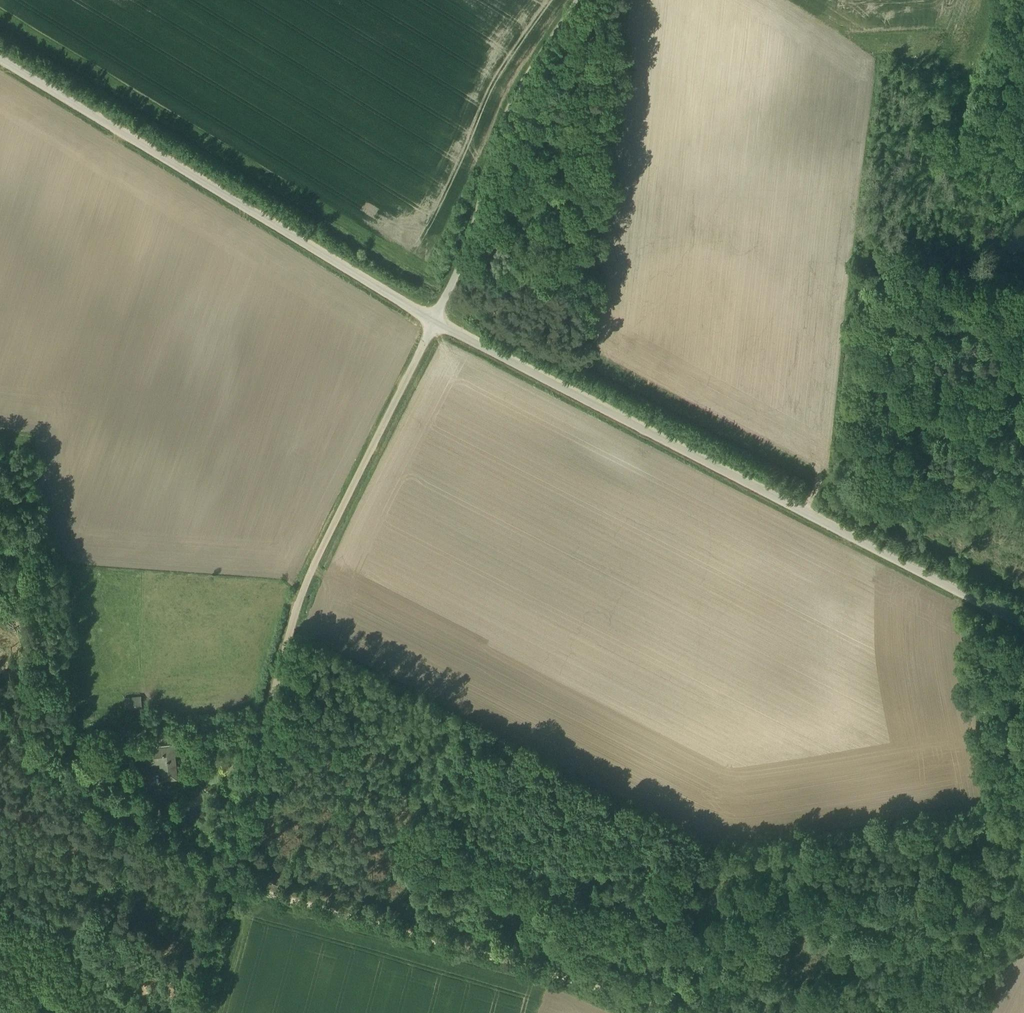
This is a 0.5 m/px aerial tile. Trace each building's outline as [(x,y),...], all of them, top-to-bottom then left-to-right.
[(141,696),(124,697),(125,708),(142,706),(141,696)] [(148,763),(161,762),(162,779),(176,778),(174,746),(154,748),(154,747),(148,747),(148,748),(147,748),(148,763)]
